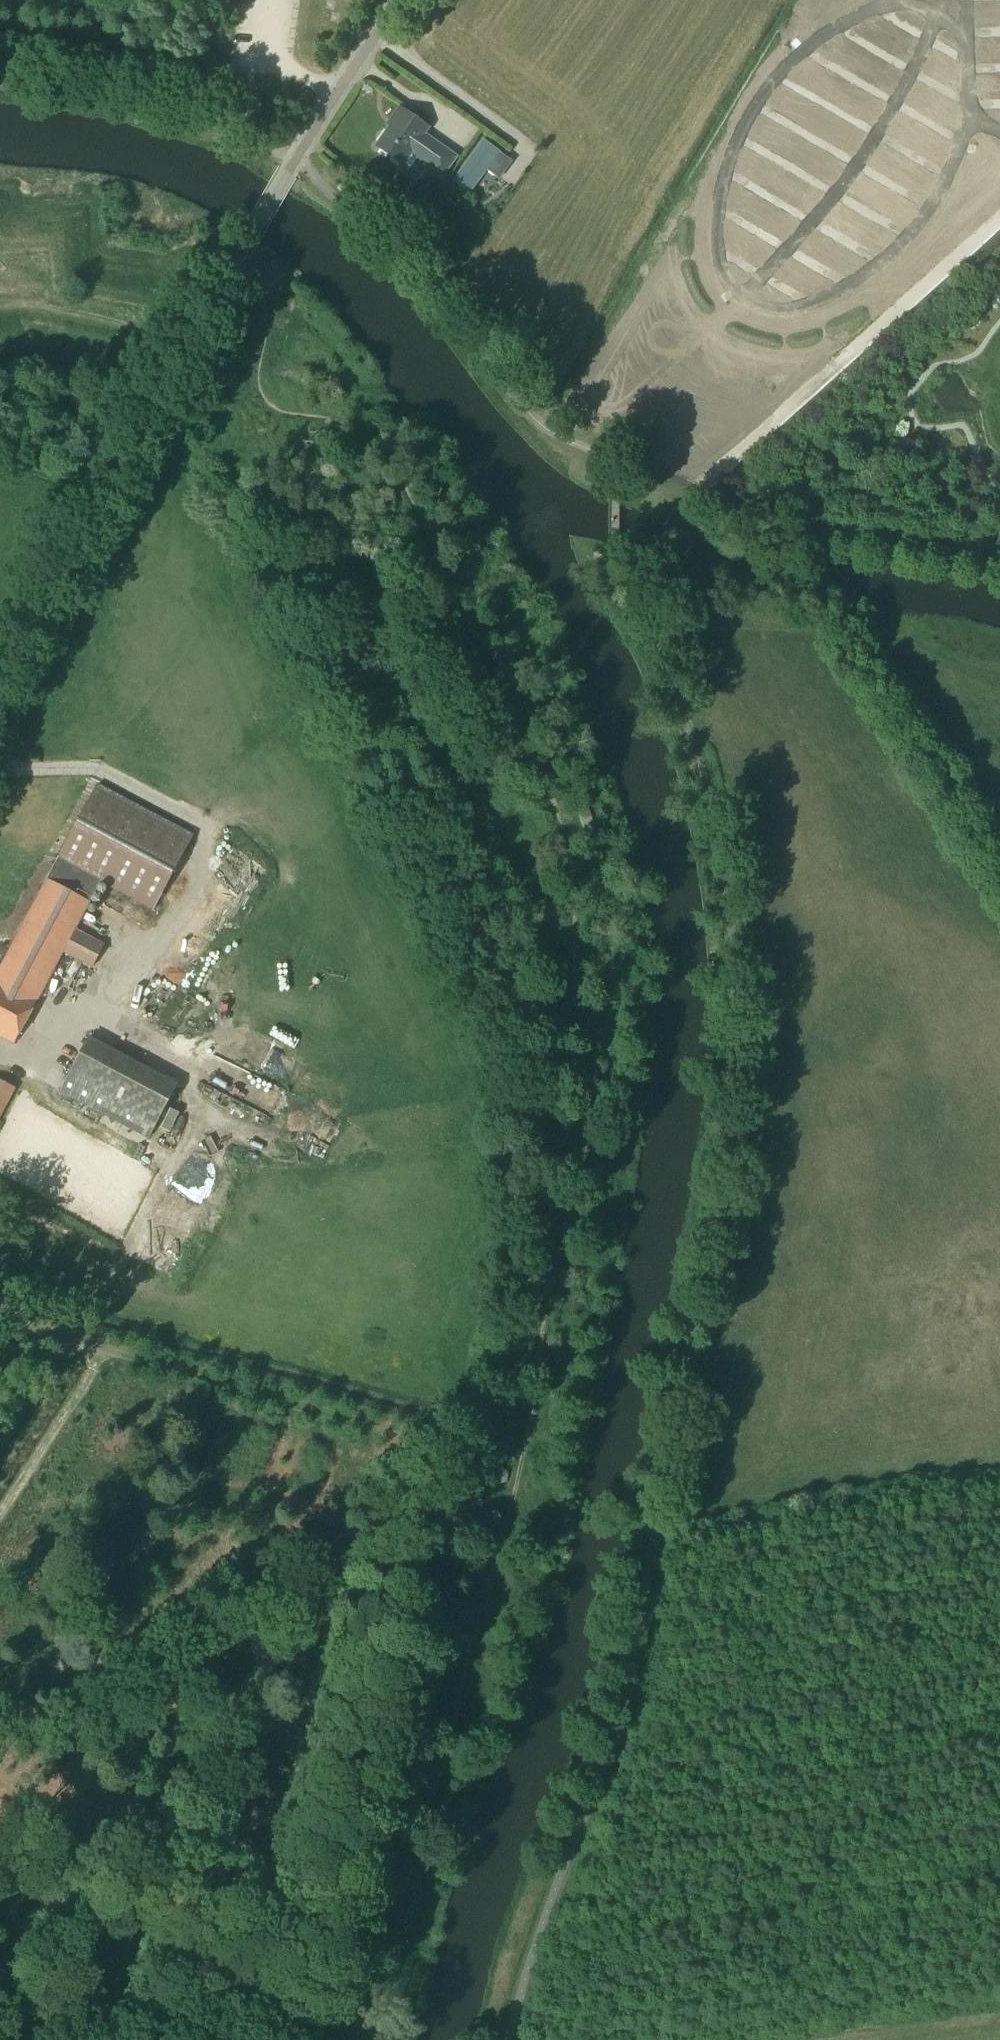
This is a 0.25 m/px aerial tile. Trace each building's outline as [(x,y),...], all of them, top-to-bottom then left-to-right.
[(457,157),(423,134),(427,128),(400,109),(392,120),(395,121),(377,147),(402,165),(409,153),(443,177),(457,157)] [(497,176),(508,161),(483,143),(456,179),(470,190),(486,168),(497,176)] [(471,214),(465,222),(475,228),(481,220),(471,214)] [(990,247),(980,260),(996,273),(999,267),(999,255),(990,247)] [(99,785),(59,859),(101,882),(154,911),(194,837),(99,785)] [(0,968),(0,983),(37,1003),(63,953),(92,969),(104,945),(76,930),(101,882),(59,859),(0,968)] [(15,1043),(37,1003),(0,983),(0,1035),(15,1043)] [(148,1140),(177,1087),(89,1039),(60,1093),(148,1140)] [(0,1083),(0,1115),(13,1089),(0,1083)]
